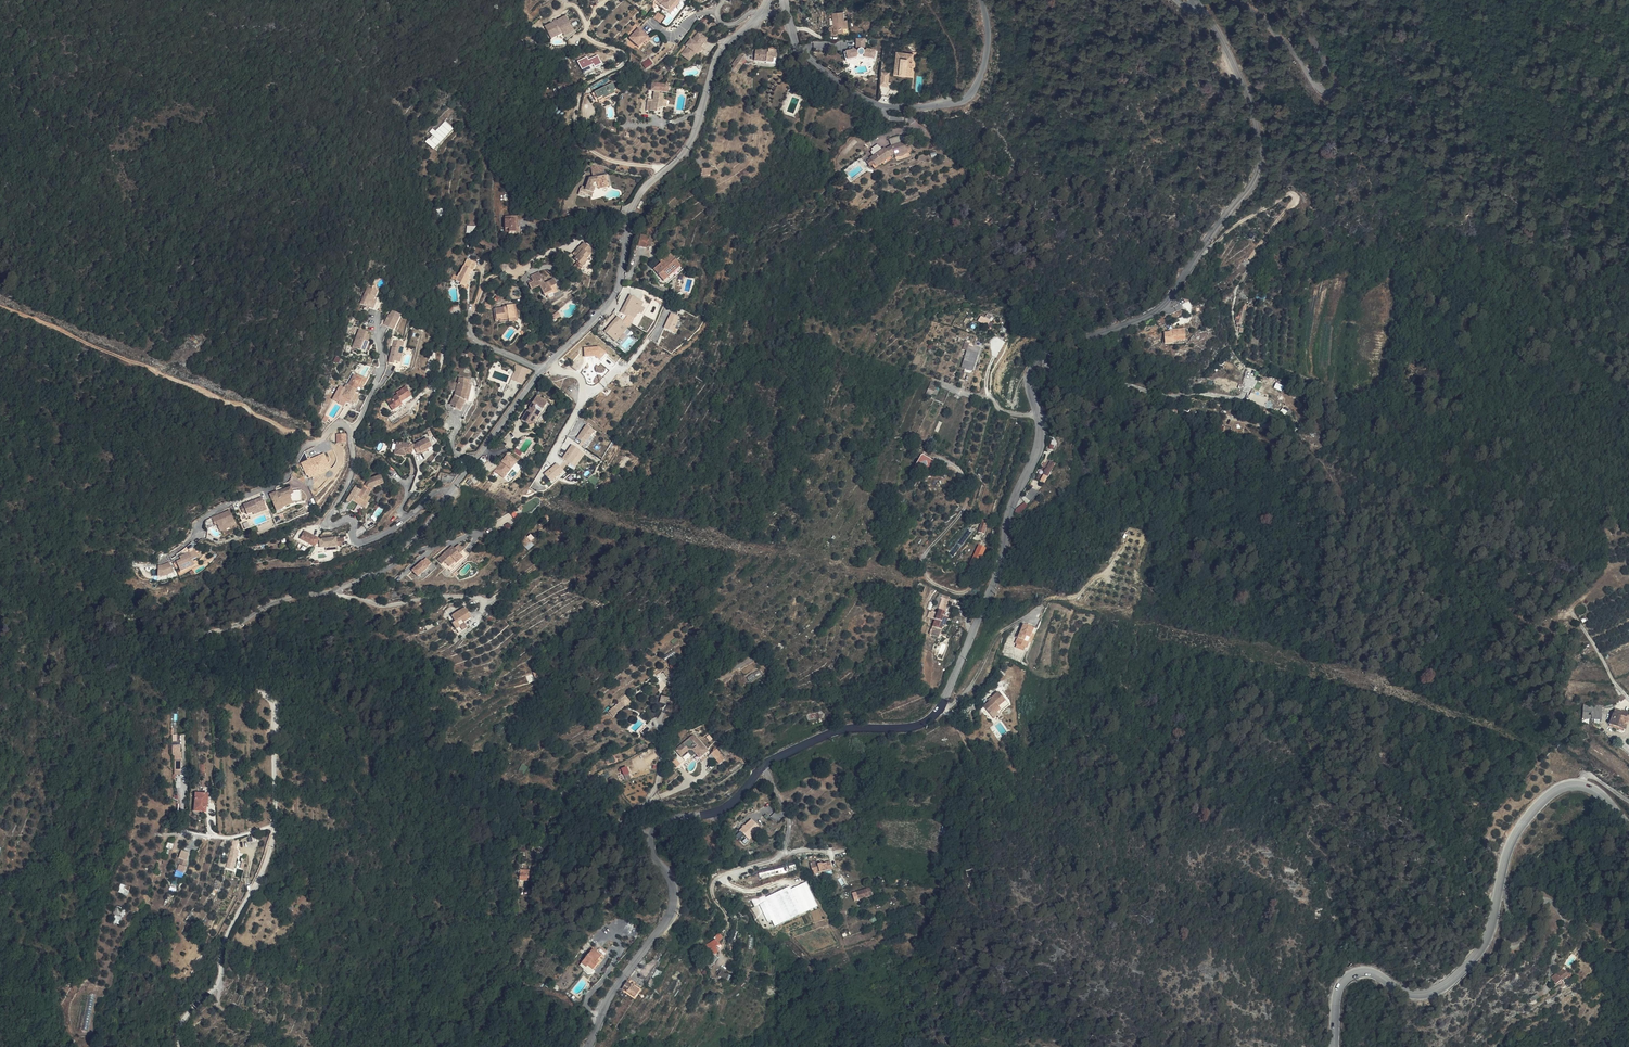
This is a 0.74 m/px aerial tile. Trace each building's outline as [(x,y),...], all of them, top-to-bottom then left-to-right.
[(662,3),(669,10),(677,0),(659,0),(662,3)] [(679,0),(677,0),(669,10),(668,11),(671,13),(681,2),(679,0)] [(848,28),(846,11),(833,13),(835,33),(845,32),(845,29),(848,28)] [(665,17),(659,12),(654,17),(661,23),(665,17)] [(560,18),(539,28),(544,37),(556,32),(557,35),(558,38),(568,33),(560,18)] [(640,28),(631,37),(640,46),(644,42),(649,37),(640,28)] [(556,32),(544,37),(545,41),(557,35),(556,32)] [(707,39),(699,32),(691,42),(690,41),(686,45),(688,46),(685,49),(693,57),(696,53),(701,47),(707,39)] [(568,33),(558,38),(561,43),(570,35),(568,33)] [(866,48),(866,38),(857,38),(857,47),(856,50),(845,52),(846,59),(858,57),(859,55),(860,56),(862,56),(863,56),(864,55),(865,58),(876,61),(878,53),(867,50),(865,52),(864,49),(866,48)] [(693,57),(685,49),(682,58),(690,65),(693,57)] [(777,56),(778,50),(771,49),(770,51),(757,49),(755,61),(773,64),(775,55),(777,56)] [(914,53),(898,51),(896,73),(912,75),(914,53)] [(578,60),(581,69),(594,64),(595,67),(602,65),(599,55),(589,59),(588,57),(578,60)] [(740,55),(733,65),(734,65),(732,69),(738,73),(747,59),(740,55)] [(650,58),(643,62),(646,68),(653,64),(650,58)] [(672,60),(666,64),(670,70),(676,66),(672,60)] [(593,65),(583,70),(584,73),(595,68),(593,65)] [(736,75),(732,72),(724,82),(726,84),(724,88),(729,91),(735,83),(734,82),(738,76),(736,74),(736,75)] [(891,73),(882,72),(881,85),(889,86),(891,73)] [(615,82),(598,91),(601,98),(605,95),(606,97),(616,92),(615,91),(619,89),(615,82)] [(672,86),(653,84),(652,84),(651,86),(650,91),(655,92),(654,102),(653,102),(651,110),(658,112),(659,108),(661,109),(661,106),(663,107),(663,105),(664,100),(665,93),(671,93),(672,86)] [(435,144),(451,127),(446,121),(436,131),(426,140),(429,143),(432,141),(435,144)] [(426,140),(436,131),(436,130),(425,141),(432,148),(453,128),(451,127),(435,144),(432,141),(429,143),(426,140)] [(885,148),(889,161),(895,156),(908,151),(905,142),(891,147),(889,144),(885,148)] [(879,144),(870,150),(873,154),(882,148),(879,144)] [(880,169),(889,161),(885,148),(871,159),(880,169)] [(597,168),(596,168),(594,169),(594,180),(607,179),(607,171),(597,168)] [(701,168),(702,179),(710,179),(710,168),(701,168)] [(610,186),(609,179),(607,179),(594,180),(592,180),(588,189),(585,188),(582,189),(579,195),(585,198),(586,196),(592,198),(596,190),(598,190),(598,187),(610,186)] [(701,185),(693,181),(689,188),(697,194),(701,185)] [(519,215),(504,216),(505,228),(519,228),(519,215)] [(649,237),(642,235),(640,243),(647,245),(649,237)] [(595,252),(584,242),(575,253),(579,258),(572,266),(580,273),(591,261),(588,259),(595,252)] [(685,269),(672,255),(656,269),(668,283),(685,269)] [(464,263),(459,269),(462,272),(467,277),(473,270),(464,263)] [(457,285),(461,289),(465,284),(463,282),(467,277),(462,272),(458,277),(457,285)] [(544,284),(539,272),(531,275),(534,282),(529,285),(531,291),(540,287),(543,294),(548,292),(549,293),(556,290),(554,285),(556,284),(553,279),(544,284)] [(459,291),(461,289),(457,285),(458,277),(456,277),(453,281),(456,284),(454,287),(459,291)] [(454,287),(456,284),(453,281),(449,278),(446,281),(454,287)] [(370,292),(373,286),(362,281),(355,299),(364,303),(368,292),(370,292)] [(369,296),(370,292),(368,292),(364,303),(369,305),(372,297),(369,296)] [(645,303),(630,295),(620,313),(627,317),(629,315),(635,319),(639,312),(643,315),(646,308),(643,306),(645,303)] [(517,317),(515,306),(507,308),(507,310),(497,312),(498,321),(503,320),(503,322),(516,319),(516,318),(517,317)] [(397,311),(390,308),(387,312),(386,316),(383,314),(380,323),(385,325),(389,317),(393,320),(397,311)] [(981,314),(978,320),(989,326),(994,315),(988,312),(985,317),(981,314)] [(678,320),(680,317),(671,313),(664,328),(673,332),(679,321),(678,320)] [(625,322),(618,316),(605,332),(617,343),(620,339),(623,341),(627,337),(624,334),(629,328),(624,324),(625,322)] [(393,320),(389,317),(385,325),(389,327),(393,320)] [(366,330),(356,327),(350,345),(359,348),(363,338),(366,330)] [(1165,332),(1165,343),(1186,342),(1186,328),(1170,329),(1170,331),(1165,332)] [(369,331),(366,330),(363,338),(359,348),(363,350),(368,340),(365,339),(369,331)] [(399,362),(402,357),(399,356),(400,351),(402,346),(405,346),(406,341),(395,339),(389,362),(394,363),(395,361),(399,362)] [(974,372),(980,355),(983,348),(970,344),(971,342),(969,341),(966,349),(970,351),(964,368),(970,370),(974,372)] [(1190,346),(1178,347),(1178,349),(1175,350),(1169,350),(1170,362),(1179,361),(1178,359),(1191,358),(1190,346)] [(599,347),(585,348),(585,357),(596,356),(603,362),(609,355),(599,347)] [(518,365),(512,380),(524,384),(530,369),(518,365)] [(967,378),(970,370),(964,368),(961,375),(967,378)] [(363,380),(348,372),(341,384),(345,386),(349,377),(358,382),(355,386),(358,388),(363,380)] [(716,374),(712,380),(718,384),(723,377),(716,374)] [(358,382),(349,377),(345,386),(341,384),(338,389),(342,391),(338,397),(347,401),(350,396),(352,390),(355,386),(358,382)] [(473,380),(460,377),(455,398),(452,403),(454,404),(452,407),(459,411),(465,401),(463,400),(466,392),(469,383),(473,384),(473,380)] [(718,384),(712,380),(707,388),(708,388),(713,392),(718,384)] [(927,392),(937,396),(941,386),(931,382),(927,392)] [(403,394),(396,384),(388,390),(389,392),(378,399),(384,408),(394,403),(393,401),(403,394)] [(342,391),(338,389),(334,398),(349,406),(353,398),(350,396),(347,401),(338,397),(342,391)] [(1248,401),(1272,409),(1274,403),(1268,401),(1269,399),(1251,392),(1248,401)] [(393,401),(394,403),(404,396),(403,394),(393,401)] [(528,410),(522,420),(528,424),(536,422),(542,412),(541,412),(544,409),(549,402),(538,395),(531,407),(531,410),(528,410)] [(940,412),(944,403),(940,402),(942,398),(939,397),(935,410),(940,412)] [(395,405),(394,403),(384,408),(386,411),(395,405)] [(1263,419),(1280,427),(1281,425),(1284,427),(1285,424),(1282,423),(1283,421),(1278,419),(1279,418),(1275,417),(1276,415),(1267,411),(1263,419)] [(595,431),(586,425),(577,439),(585,445),(595,431)] [(338,434),(338,443),(347,443),(347,434),(338,434)] [(413,450),(420,447),(419,438),(410,442),(412,449),(413,450)] [(390,442),(386,441),(384,454),(398,457),(398,452),(388,450),(390,442)] [(404,445),(390,442),(388,450),(398,452),(404,454),(404,452),(406,445),(404,445)] [(412,449),(410,442),(404,445),(406,445),(404,452),(412,449)] [(581,451),(572,445),(563,459),(572,466),(581,451)] [(306,452),(302,460),(307,475),(308,475),(318,471),(319,474),(332,469),(325,454),(312,459),(312,457),(309,459),(306,452)] [(922,454),(914,469),(927,476),(935,461),(922,454)] [(504,478),(517,462),(508,455),(495,471),(504,478)] [(1050,460),(1041,481),(1047,483),(1055,462),(1050,460)] [(563,471),(557,464),(544,474),(551,482),(563,471)] [(386,477),(372,475),(372,480),(368,484),(373,487),(375,484),(385,486),(386,477)] [(593,475),(589,480),(595,485),(599,481),(593,475)] [(1060,477),(1055,475),(1050,491),(1055,492),(1060,477)] [(347,501),(350,503),(352,501),(362,506),(365,501),(368,502),(371,496),(369,495),(372,489),(364,485),(362,489),(356,485),(347,501)] [(1028,503),(1038,491),(1031,485),(1021,498),(1028,503)] [(277,491),(270,494),(276,506),(282,504),(284,506),(294,503),(294,501),(292,497),(292,495),(295,493),(293,490),(291,486),(284,489),(284,491),(278,494),(277,491)] [(301,490),(293,490),(295,493),(292,495),(292,497),(294,501),(303,500),(301,491),(301,490)] [(265,504),(263,497),(244,504),(246,508),(241,510),(242,513),(247,511),(249,514),(254,512),(259,510),(257,506),(265,504)] [(1016,509),(1019,514),(1028,506),(1025,501),(1016,509)] [(267,509),(265,504),(257,506),(259,510),(254,512),(255,515),(267,509)] [(235,520),(231,510),(209,518),(212,526),(216,524),(215,521),(219,520),(220,523),(221,525),(235,520)] [(236,524),(235,520),(221,525),(222,529),(236,524)] [(988,525),(982,523),(979,532),(985,534),(988,525)] [(306,529),(304,531),(306,541),(308,542),(311,544),(315,547),(320,538),(306,529)] [(298,540),(308,547),(306,541),(301,536),(298,540)] [(339,550),(338,537),(321,538),(321,548),(326,547),(332,547),(333,550),(339,550)] [(528,537),(522,543),(526,547),(532,542),(528,537)] [(994,541),(988,539),(985,548),(991,550),(994,541)] [(459,545),(455,548),(453,550),(450,547),(438,558),(443,564),(446,561),(450,566),(456,561),(457,563),(463,557),(461,554),(465,550),(459,545)] [(197,557),(194,550),(189,552),(192,559),(197,557)] [(192,559),(189,552),(180,556),(182,560),(177,562),(181,571),(195,565),(192,559)] [(427,558),(413,569),(418,576),(428,567),(428,566),(426,565),(430,561),(427,558)] [(166,567),(165,564),(165,565),(159,565),(159,574),(163,574),(168,572),(169,574),(174,572),(171,565),(166,567)] [(449,617),(456,629),(466,623),(465,622),(472,618),(469,613),(470,613),(466,606),(449,617)] [(948,623),(954,626),(959,615),(947,610),(942,621),(948,623)] [(466,623),(456,629),(459,633),(468,627),(466,623)] [(954,626),(948,623),(940,640),(949,645),(952,639),(954,640),(959,628),(954,626)] [(1029,642),(1032,634),(1035,629),(1024,624),(1019,635),(1021,636),(1018,642),(1027,646),(1029,642)] [(761,669),(747,676),(750,681),(763,674),(761,669)] [(985,706),(994,718),(1000,714),(998,711),(1002,708),(999,705),(1006,700),(1000,692),(992,697),(994,699),(985,706)] [(624,693),(620,696),(623,699),(609,711),(614,717),(632,701),(624,693)] [(1601,719),(1603,705),(1585,704),(1584,718),(1601,719)] [(632,714),(629,710),(621,715),(624,719),(632,714)] [(1611,722),(1622,715),(1614,712),(1611,722)] [(1626,730),(1626,727),(1622,715),(1611,722),(1610,725),(1626,730)] [(677,749),(681,754),(676,758),(672,761),(680,770),(684,767),(682,764),(685,761),(686,763),(693,757),(697,754),(702,759),(710,752),(696,736),(695,735),(693,735),(692,736),(677,749)] [(715,751),(712,753),(720,764),(725,760),(722,755),(723,754),(721,752),(718,748),(717,749),(717,748),(716,748),(715,748),(715,749),(715,750),(715,751)] [(605,757),(608,764),(616,762),(614,755),(605,757)] [(740,760),(729,769),(732,773),(743,764),(740,760)] [(525,773),(528,766),(522,763),(519,771),(525,773)] [(625,779),(631,778),(628,766),(622,767),(625,779)] [(198,791),(197,807),(207,807),(207,804),(209,804),(210,791),(198,791)] [(779,814),(769,823),(779,834),(789,824),(779,814)] [(750,839),(761,827),(752,818),(740,830),(750,839)] [(749,841),(752,845),(755,849),(756,850),(761,847),(770,839),(762,830),(749,841)] [(739,839),(744,835),(741,831),(736,836),(739,839)] [(241,840),(236,838),(229,854),(232,856),(236,857),(239,851),(236,850),(241,840)] [(174,867),(182,870),(185,865),(184,863),(186,858),(178,854),(173,867),(174,867)] [(182,870),(174,867),(172,874),(179,877),(182,870)] [(520,880),(529,881),(530,869),(520,869),(520,880)] [(791,885),(766,896),(765,894),(753,899),(756,905),(761,903),(769,921),(773,919),(776,926),(819,906),(807,881),(792,888),(791,885)] [(121,884),(119,893),(129,894),(130,885),(121,884)] [(871,888),(857,891),(857,895),(863,893),(864,898),(873,895),(871,888)] [(114,908),(115,923),(123,923),(122,908),(114,908)] [(720,951),(716,943),(725,939),(722,934),(706,942),(713,954),(720,951)] [(597,959),(602,954),(603,952),(593,943),(576,963),(579,965),(582,962),(586,966),(588,964),(592,967),(599,960),(597,959)] [(606,958),(603,955),(599,960),(599,961),(593,968),(592,967),(587,972),(593,972),(606,958)] [(587,972),(592,967),(588,964),(586,966),(582,962),(579,965),(587,972)] [(1552,976),(1556,984),(1571,975),(1566,968),(1552,976)] [(677,971),(667,993),(671,995),(681,973),(677,971)] [(659,977),(655,974),(644,987),(649,991),(659,977)] [(1564,981),(1557,986),(1562,993),(1567,989),(1567,990),(1574,984),(1573,983),(1575,981),(1571,977),(1565,982),(1564,981)] [(629,982),(623,988),(635,997),(640,990),(629,982)]
